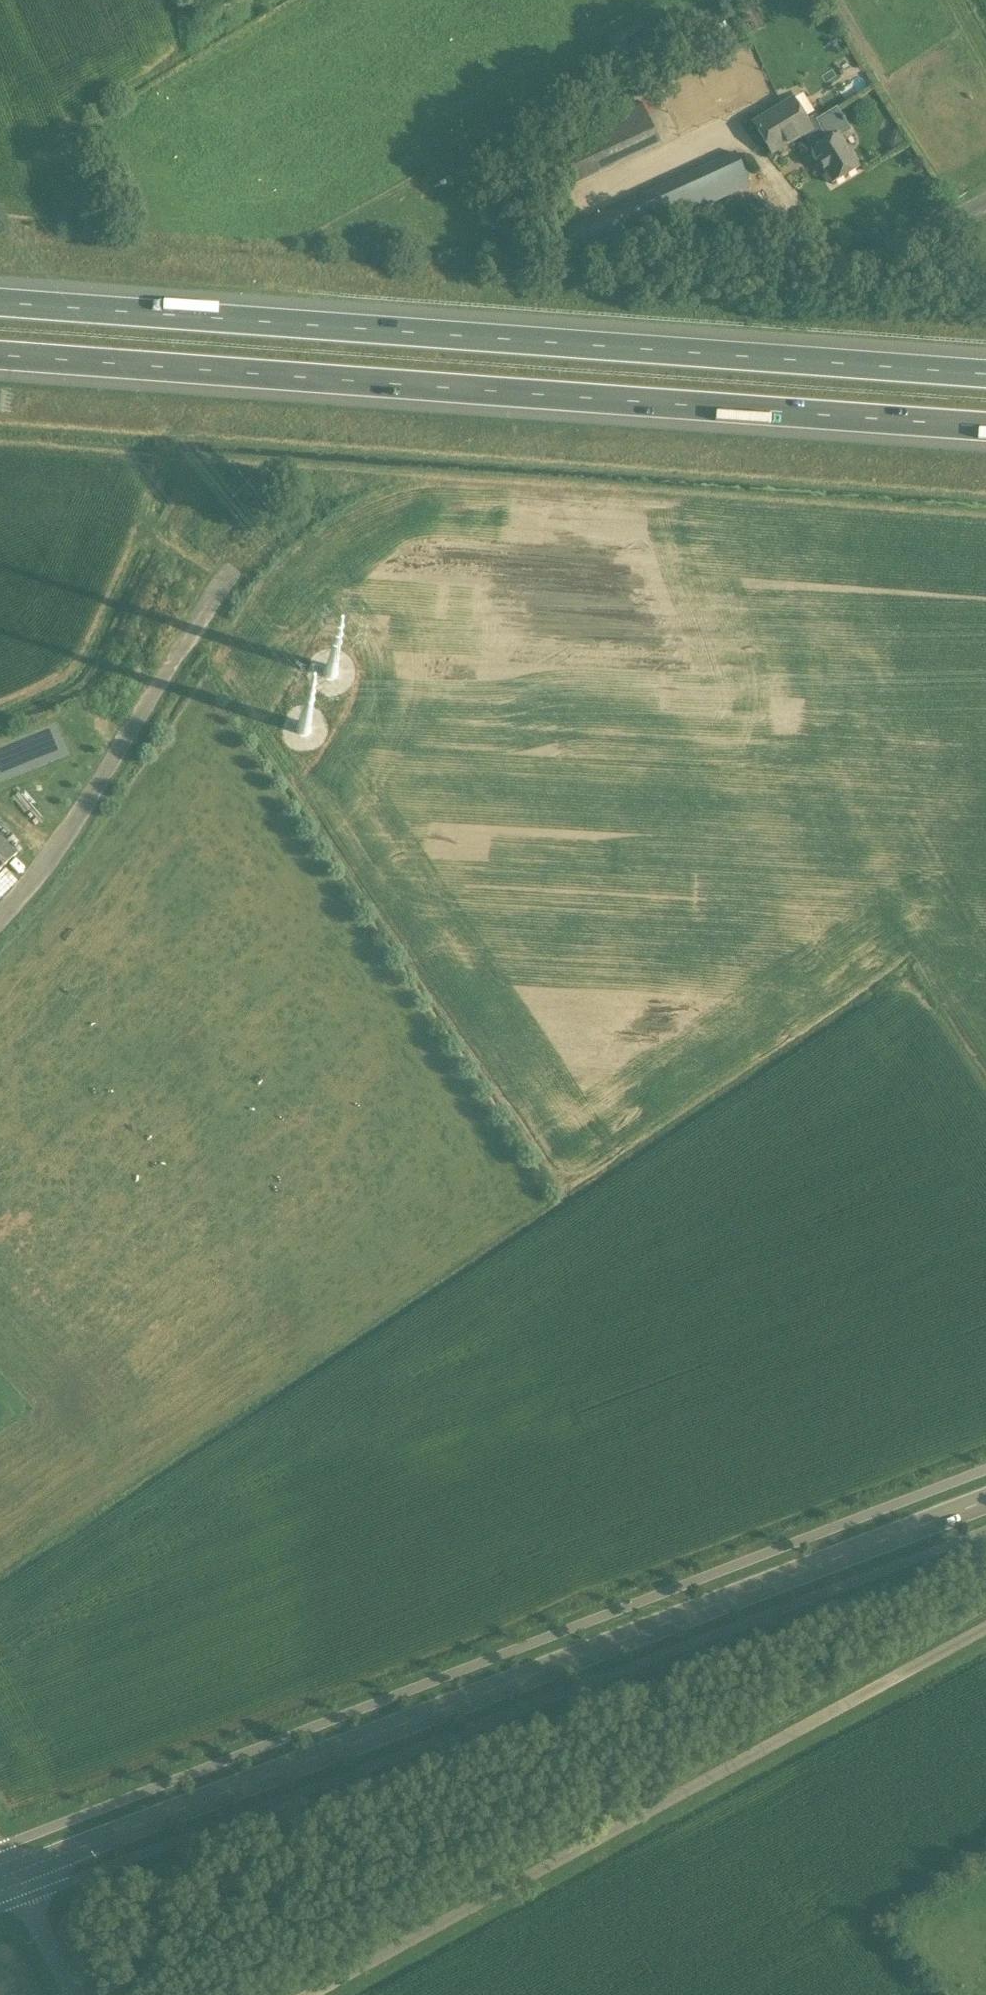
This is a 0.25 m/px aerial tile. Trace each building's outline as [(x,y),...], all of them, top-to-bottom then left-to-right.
[(772,154),(803,135),(812,151),(831,183),(857,167),(839,138),(850,130),(836,107),(818,118),(815,115),(805,121),(791,99),(779,107),(753,123),(762,139),(772,154)] [(642,104),(538,152),(558,192),(660,146),(642,104)] [(574,226),(562,232),(578,265),(747,187),(734,153),(574,226)] [(323,672),(323,673),(323,674),(324,676),(324,677),(325,678),(327,679),(328,680),(329,680),(331,680),(332,680),(334,679),(335,678),(336,677),(337,676),(337,675),(337,673),(337,672),(337,670),(336,669),(335,668),(334,667),(333,666),(332,666),(330,666),(329,666),(327,666),(326,667),(325,668),(324,669),(324,670),(323,672)] [(296,728),(296,729),(296,731),(297,732),(297,734),(298,735),(300,736),(301,736),(302,736),(304,737),(305,736),(307,736),(308,735),(309,734),(310,733),(310,731),(310,730),(310,728),(310,727),(309,725),(308,724),(307,723),(306,723),(305,722),(303,722),(302,722),(300,723),(299,723),(298,724),(297,725),(297,727),(296,728)] [(17,852),(0,835),(0,869),(17,852)]
